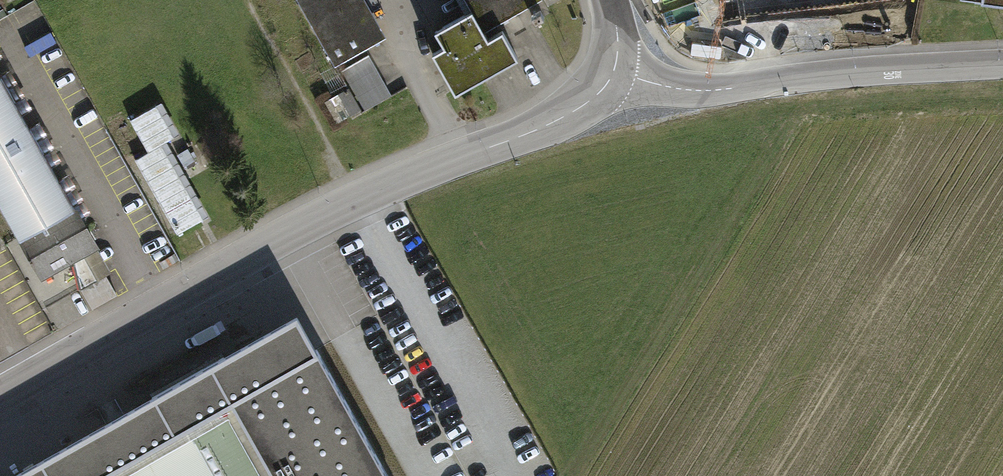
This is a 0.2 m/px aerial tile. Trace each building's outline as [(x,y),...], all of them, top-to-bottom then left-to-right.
[(390,39),(367,0),(301,0),(340,68),(390,39)] [(434,56),(455,95),(518,60),(502,32),(488,40),(483,32),(538,1),(537,0),(465,0),(472,12),(435,32),(445,50),(434,56)] [(967,10),(1002,14),(1002,0),(968,0),(967,10)] [(345,66),(368,106),(395,91),(373,51),(345,66)] [(41,281),(95,252),(0,76),(0,205),(41,281)] [(134,162),(176,237),(209,219),(165,143),(179,135),(162,105),(131,123),(149,154),(134,162)] [(98,255),(74,269),(80,291),(92,312),(117,297),(104,277),(110,275),(98,255)] [(14,475),(389,475),(299,317),(14,475)]
